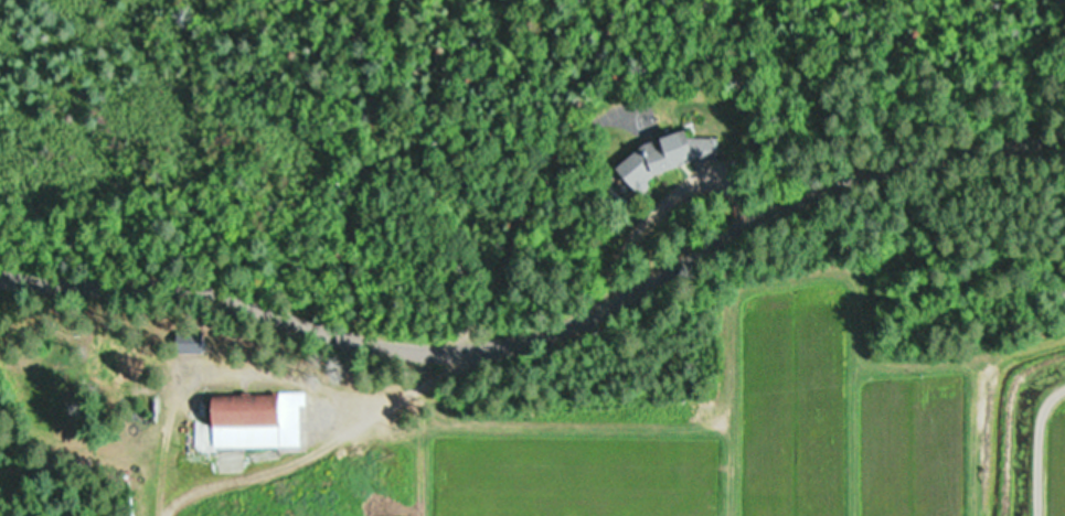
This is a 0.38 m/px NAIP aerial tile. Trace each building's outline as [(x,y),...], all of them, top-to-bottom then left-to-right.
[(686,139),(683,132),(613,160),(624,187),(625,187),(670,169),(675,168),(690,162),(711,161),(720,157),(719,144),(717,137),(686,139)] [(200,353),(200,332),(174,332),(174,353),(200,353)] [(209,449),(301,447),(300,395),(207,397),(209,449)]
